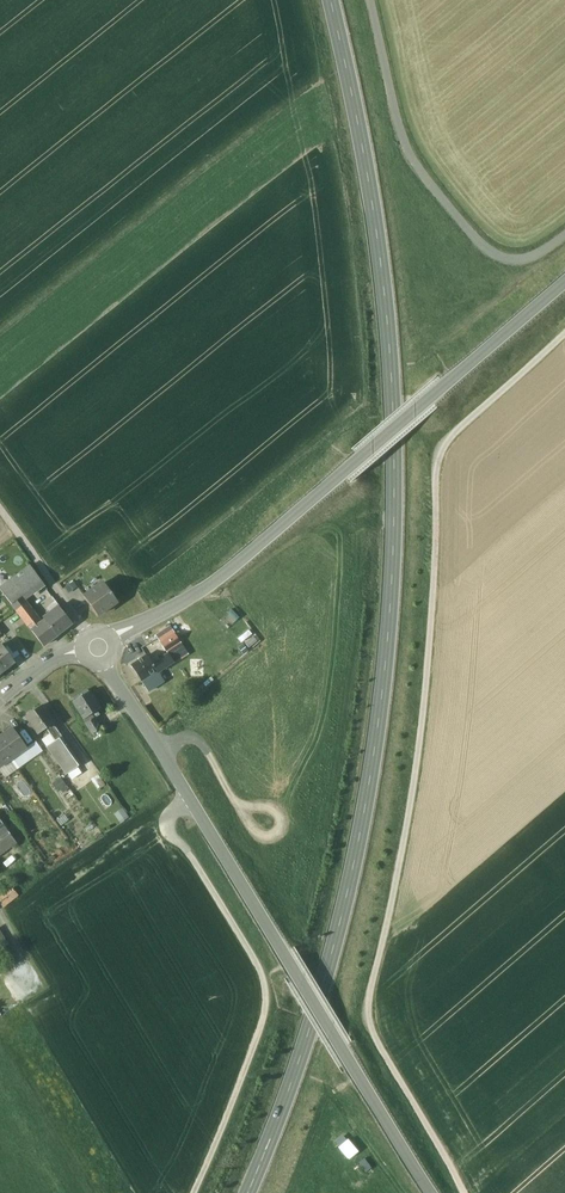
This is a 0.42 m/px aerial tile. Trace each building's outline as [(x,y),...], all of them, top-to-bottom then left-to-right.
[(25,576),(4,592),(11,605),(33,587),(25,576)] [(104,583),(84,597),(98,616),(117,602),(104,583)] [(61,610),(48,593),(41,598),(54,615),(61,610)] [(38,620),(26,604),(16,611),(31,632),(38,627),(38,620)] [(54,615),(47,621),(59,635),(73,624),(61,610),(54,615)] [(59,635),(47,621),(38,627),(31,632),(43,647),(59,635)] [(170,627),(156,636),(161,643),(174,634),(170,627)] [(183,640),(178,632),(174,634),(180,642),(183,640)] [(174,634),(161,643),(166,651),(180,642),(174,634)] [(0,646),(0,674),(15,663),(2,645),(0,646)] [(159,660),(153,665),(157,671),(156,672),(157,673),(158,673),(173,663),(168,655),(159,660)] [(147,656),(131,666),(141,681),(156,672),(157,671),(153,665),(150,660),(147,656)] [(156,656),(150,660),(153,665),(159,660),(156,656)] [(156,672),(141,681),(148,692),(164,682),(158,673),(157,673),(156,672)] [(101,710),(89,693),(88,691),(87,691),(86,691),(80,695),(79,696),(79,697),(79,698),(80,699),(74,703),(84,719),(85,720),(92,715),(101,710)] [(43,706),(26,719),(38,736),(46,731),(54,725),(56,724),(43,706)] [(92,715),(85,720),(84,719),(83,720),(93,735),(102,729),(92,715)] [(63,738),(54,725),(46,731),(55,743),(63,738)] [(12,729),(0,737),(0,741),(13,759),(27,749),(12,729)] [(55,743),(47,749),(67,776),(82,765),(63,738),(55,743)] [(13,759),(0,741),(0,768),(13,759)] [(16,843),(0,820),(0,855),(16,843)] [(19,897),(12,886),(0,893),(0,901),(3,906),(19,897)]
